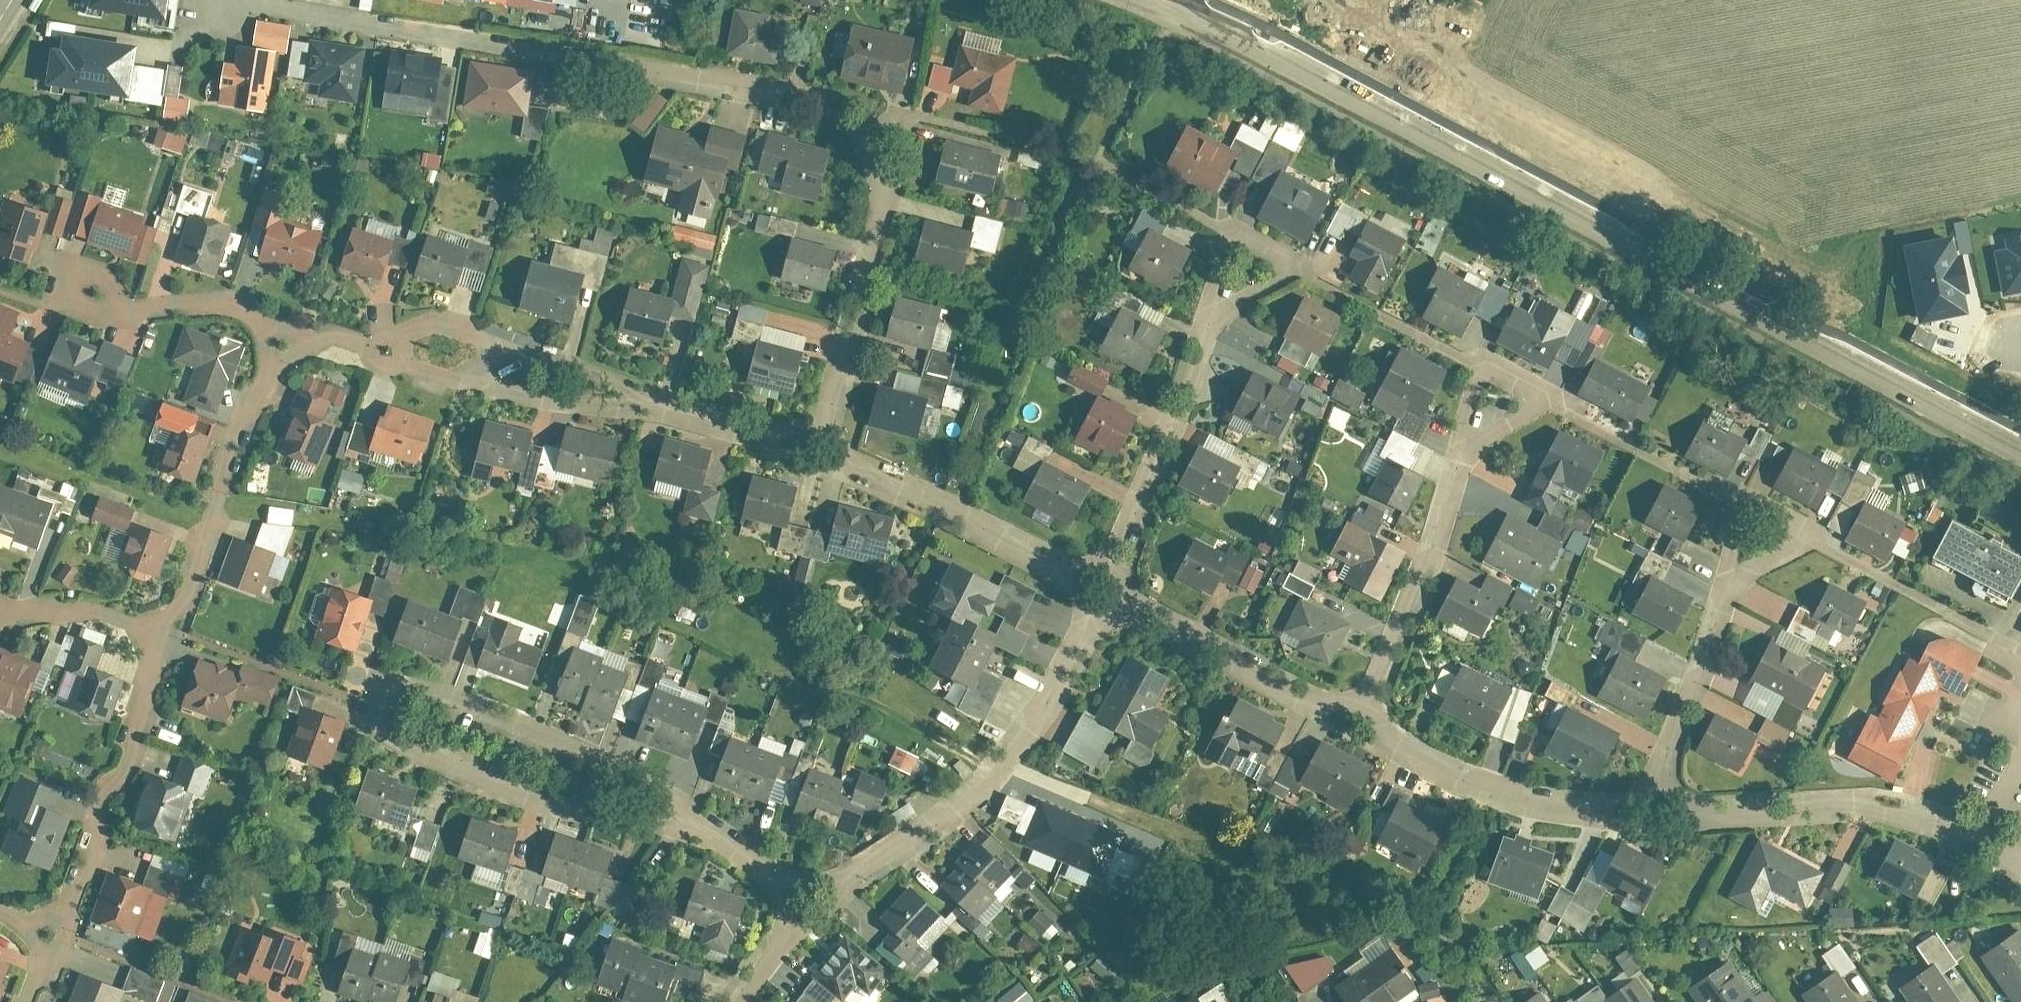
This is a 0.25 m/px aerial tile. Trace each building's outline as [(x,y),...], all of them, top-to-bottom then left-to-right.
[(162,20),(165,0),(87,0),(86,10),(162,20)] [(771,15),(733,9),(724,52),(777,61),(783,24),(769,22),(771,15)] [(912,39),(847,27),(838,78),(903,90),(912,39)] [(39,48),(32,85),(126,97),(134,44),(59,33),(55,50),(39,48)] [(356,100),(363,44),(292,35),(288,80),(317,84),(316,94),(356,100)] [(265,110),(275,48),(236,41),(232,64),(221,62),(214,101),(265,110)] [(972,106),(1007,114),(1020,53),(959,42),(951,87),(975,92),(972,106)] [(389,51),(381,91),(434,101),(441,60),(389,51)] [(534,70),(470,59),(462,105),(526,117),(534,70)] [(1237,150),(1184,123),(1162,165),(1215,192),(1237,150)] [(738,144),(657,124),(642,180),(726,202),(738,144)] [(783,190),(818,197),(830,148),(766,133),(755,170),(785,177),(783,190)] [(1003,154),(944,141),(934,181),(994,194),(1003,154)] [(1258,217),(1308,242),(1333,194),(1283,169),(1258,217)] [(73,189),(60,231),(133,254),(148,213),(73,189)] [(1381,294),(1415,223),(1374,201),(1347,254),(1356,259),(1346,279),(1381,294)] [(23,266),(41,217),(1,204),(0,209),(0,258),(23,266)] [(174,257),(220,273),(233,226),(188,212),(174,257)] [(308,271),(320,230),(270,215),(257,257),(308,271)] [(977,232),(920,219),(911,260),(968,272),(977,232)] [(381,279),(394,238),(353,225),(340,266),(381,279)] [(1962,239),(1966,259),(1980,256),(1972,225),(1959,228),(1962,239)] [(1186,249),(1149,231),(1131,267),(1167,286),(1186,249)] [(467,247),(424,234),(409,277),(454,291),(467,247)] [(840,249),(791,236),(781,277),(829,289),(840,249)] [(1962,239),(1906,249),(1921,329),(1973,319),(1969,297),(1973,297),(1966,259),(1962,239)] [(2009,242),(2011,253),(1999,255),(2007,301),(2020,298),(2020,240),(2009,242)] [(587,274),(526,259),(514,309),(574,324),(587,274)] [(681,261),(668,316),(694,323),(709,268),(681,261)] [(1439,265),(1417,309),(1461,332),(1484,286),(1439,265)] [(668,316),(672,298),(628,286),(615,329),(662,342),(668,316)] [(945,309),(894,294),(882,336),(933,351),(945,309)] [(1530,313),(1511,304),(1492,341),(1547,369),(1561,341),(1584,351),(1596,327),(1538,297),(1530,313)] [(1164,327),(1121,306),(1098,350),(1141,371),(1164,327)] [(1277,351),(1316,370),(1340,325),(1299,306),(1277,351)] [(0,307),(0,377),(10,381),(27,339),(10,334),(18,314),(0,307)] [(182,399),(217,410),(241,346),(183,327),(171,360),(193,367),(182,399)] [(132,353),(59,328),(36,389),(87,406),(95,387),(120,394),(132,353)] [(1923,331),(1915,344),(1934,356),(1942,342),(1923,331)] [(794,395),(806,347),(757,335),(744,381),(794,395)] [(1449,376),(1394,350),(1369,393),(1425,420),(1449,376)] [(1576,390),(1635,420),(1651,390),(1592,358),(1576,390)] [(1231,410),(1281,434),(1302,398),(1252,372),(1231,410)] [(306,379),(273,453),(315,471),(347,395),(306,379)] [(920,397),(873,384),(862,421),(909,434),(920,397)] [(1111,462),(1135,416),(1098,397),(1072,441),(1111,462)] [(160,470),(195,481),(212,436),(189,428),(193,416),(157,405),(152,421),(173,428),(160,470)] [(384,408),(365,447),(415,465),(433,426),(384,408)] [(1703,418),(1683,450),(1727,474),(1747,439),(1703,418)] [(483,423),(470,462),(517,475),(531,434),(483,423)] [(1536,472),(1586,496),(1606,455),(1556,432),(1536,472)] [(565,433),(554,470),(603,483),(613,444),(565,433)] [(710,457),(659,443),(647,475),(690,487),(699,490),(710,457)] [(1220,507),(1243,465),(1200,443),(1177,484),(1220,507)] [(1772,484),(1817,507),(1835,472),(1790,448),(1772,484)] [(1428,471),(1386,451),(1364,497),(1406,518),(1428,471)] [(1041,459),(1021,498),(1071,524),(1091,485),(1041,459)] [(780,524),(787,526),(798,487),(748,476),(738,515),(780,524)] [(1640,527),(1682,546),(1704,506),(1662,483),(1640,527)] [(0,486),(0,535),(37,549),(53,506),(0,486)] [(699,490),(690,487),(681,513),(710,521),(717,495),(699,490)] [(156,577),(168,536),(129,522),(134,509),(99,497),(91,518),(122,529),(111,560),(156,577)] [(1860,501),(1840,536),(1887,560),(1907,525),(1860,501)] [(1507,512),(1482,558),(1543,587),(1573,525),(1520,502),(1514,515),(1507,512)] [(832,548),(882,560),(892,518),(838,504),(829,536),(826,547),(832,548)] [(1407,549),(1352,520),(1333,555),(1353,566),(1346,584),(1380,602),(1407,549)] [(1925,560),(2008,603),(2020,578),(2020,558),(1947,521),(1925,560)] [(787,526),(780,524),(773,552),(828,565),(832,548),(826,547),(829,536),(787,526)] [(1246,563),(1192,538),(1172,576),(1213,595),(1221,579),(1235,585),(1246,563)] [(273,556),(235,541),(220,582),(258,596),(273,556)] [(994,583),(944,561),(924,607),(951,618),(925,671),(963,691),(957,706),(988,720),(1007,676),(986,667),(996,647),(1019,657),(1030,631),(1019,626),(1035,591),(999,574),(994,583)] [(1633,615),(1675,634),(1696,594),(1654,573),(1633,615)] [(1443,617),(1492,640),(1510,601),(1462,578),(1443,617)] [(1808,617),(1850,638),(1867,603),(1825,582),(1808,617)] [(331,588),(312,642),(351,656),(370,601),(331,588)] [(1350,623),(1300,597),(1279,637),(1329,663),(1350,623)] [(406,603),(388,643),(446,664),(464,623),(406,603)] [(492,621),(474,668),(528,686),(542,652),(517,644),(522,630),(492,621)] [(65,705),(108,722),(123,678),(98,669),(106,646),(73,634),(61,669),(74,673),(65,705)] [(1849,757),(1897,781),(1919,737),(1914,734),(1937,689),(1956,699),(1977,658),(1930,634),(1915,664),(1906,660),(1877,716),(1871,713),(1849,757)] [(1742,705),(1794,731),(1829,666),(1775,638),(1742,705)] [(1668,678),(1620,652),(1595,696),(1646,722),(1668,678)] [(14,658),(0,653),(0,692),(14,658)] [(1171,675),(1127,654),(1095,718),(1119,729),(1156,747),(1171,717),(1156,710),(1171,675)] [(14,658),(0,692),(0,700),(22,710),(39,668),(14,658)] [(569,661),(553,699),(579,708),(577,714),(607,724),(625,680),(569,661)] [(1512,690),(1461,666),(1440,706),(1490,730),(1512,690)] [(233,684),(188,669),(175,705),(231,722),(240,694),(273,704),(277,687),(236,675),(233,684)] [(710,708),(651,688),(633,737),(690,759),(710,708)] [(1286,724),(1234,700),(1202,755),(1234,769),(1242,753),(1264,762),(1286,724)] [(1543,750),(1597,776),(1620,734),(1568,707),(1543,750)] [(343,721),(298,708),(285,756),(329,770),(343,721)] [(1062,754),(1098,769),(1119,729),(1083,712),(1062,754)] [(1699,747),(1741,771),(1759,740),(1716,714),(1699,747)] [(783,760),(730,740),(716,777),(769,798),(783,760)] [(1372,764),(1321,741),(1298,785),(1349,810),(1372,764)] [(169,783),(145,776),(127,825),(180,844),(193,807),(197,799),(202,794),(212,768),(179,756),(169,783)] [(417,787),(363,769),(348,807),(404,826),(417,787)] [(870,794),(811,771),(796,809),(855,832),(870,794)] [(17,773),(1,812),(14,817),(0,849),(0,851),(53,870),(81,797),(17,773)] [(1448,819),(1401,797),(1377,843),(1425,866),(1448,819)] [(1123,832),(1040,799),(1022,846),(1105,878),(1123,832)] [(457,854),(505,869),(519,833),(469,818),(457,854)] [(573,880),(584,844),(556,835),(545,871),(573,880)] [(1556,854),(1503,835),(1486,880),(1541,901),(1556,854)] [(1938,859),(1895,836),(1875,875),(1917,898),(1932,871),(1938,859)] [(1825,872),(1759,839),(1729,897),(1763,913),(1772,893),(1808,912),(1813,898),(1825,872)] [(1670,867),(1621,841),(1600,881),(1611,887),(1646,906),(1670,867)] [(1012,871),(975,842),(937,885),(979,918),(997,899),(992,893),(1012,871)] [(614,854),(584,844),(573,880),(603,890),(614,854)] [(1832,861),(1813,898),(1830,906),(1851,870),(1832,861)] [(154,890),(103,871),(85,919),(134,936),(154,890)] [(1932,871),(1917,898),(1932,906),(1947,879),(1932,871)] [(1573,907),(1595,917),(1611,887),(1586,876),(1573,907)] [(751,897),(694,879),(681,925),(736,944),(751,897)] [(949,921),(906,886),(878,918),(892,930),(876,947),(903,970),(949,921)] [(264,935),(242,928),(224,972),(263,986),(269,971),(291,980),(305,942),(266,929),(264,935)] [(1978,955),(2010,1001),(2014,1001),(2020,997),(2020,929),(2020,928),(1978,955)] [(889,969),(849,934),(809,973),(839,1001),(856,985),(868,995),(889,969)] [(1935,964),(1942,974),(1957,964),(1939,936),(1917,950),(1929,967),(1935,964)] [(611,937),(592,986),(642,1001),(667,1001),(681,961),(611,937)] [(355,944),(335,990),(371,1001),(398,1001),(416,963),(355,944)] [(1836,971),(1842,980),(1856,971),(1840,946),(1822,958),(1831,974),(1836,971)] [(1393,949),(1333,988),(1343,1001),(1392,1001),(1418,984),(1393,949)] [(1688,988),(1697,1001),(1775,1001),(1744,954),(1688,988)] [(1896,988),(1906,1001),(1960,1001),(1942,974),(1935,964),(1929,967),(1896,988)] [(1801,994),(1807,1001),(1856,1001),(1842,980),(1836,971),(1831,974),(1801,994)] [(77,972),(65,1001),(121,1001),(126,989),(77,972)] [(1601,1001),(1654,1001),(1637,978),(1601,1001)] [(1537,990),(1521,1001),(1546,1001),(1537,990)]
